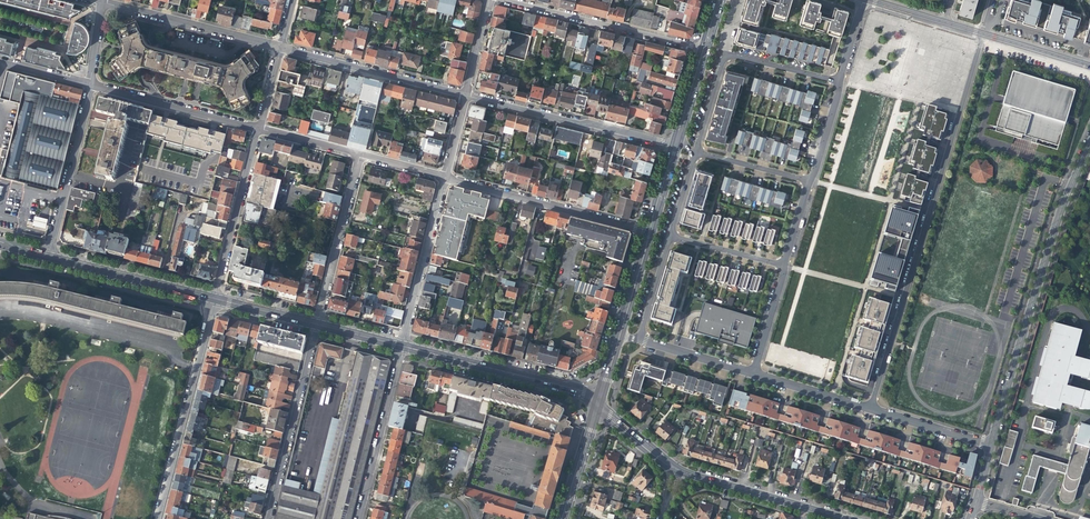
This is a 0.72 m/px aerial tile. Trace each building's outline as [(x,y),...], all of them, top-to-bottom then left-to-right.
[(54,18),(55,16),(70,20),(71,14),(81,10),(73,8),(74,4),(59,0),(0,0),(0,4),(54,18)] [(271,7),(281,10),(283,2),(284,0),(272,0),(271,2),(268,1),(267,6),(271,7)] [(339,11),(349,13),(351,7),(344,5),(345,0),(341,0),(339,11)] [(437,8),(439,0),(427,0),(427,1),(424,12),(435,14),(436,11),(437,8)] [(436,11),(444,13),(448,14),(453,15),(456,3),(456,0),(439,0),(437,8),(436,11)] [(477,21),(478,14),(481,4),(480,1),(475,0),(456,0),(456,3),(469,7),(466,18),(477,21)] [(557,6),(560,7),(573,10),(576,0),(559,0),(557,6)] [(601,2),(593,1),(591,0),(576,0),(573,10),(581,12),(606,18),(609,7),(609,5),(608,4),(609,0),(602,0),(601,2)] [(829,49),(766,34),(766,35),(749,30),(748,29),(750,24),(751,24),(758,26),(765,2),(775,5),(772,16),(774,16),(784,19),(786,20),(792,0),(777,0),(776,1),(773,0),(746,0),(741,20),(742,21),(740,27),(739,27),(734,43),(762,50),(764,42),(766,43),(768,43),(766,51),(775,53),(777,46),(779,46),(781,47),(779,54),(784,55),(786,48),(789,49),(790,49),(788,56),(793,58),(795,50),(798,51),(799,51),(797,59),(802,60),(804,52),(806,53),(808,53),(806,61),(811,62),(813,55),(815,55),(817,56),(815,63),(820,64),(822,57),(824,57),(827,58),(829,49)] [(976,0),(962,0),(962,1),(958,13),(971,17),(976,0)] [(841,36),(848,12),(841,10),(840,11),(834,9),(832,16),(832,18),(820,14),(821,12),(819,11),(821,4),(813,1),(813,3),(806,1),(799,24),(801,25),(801,24),(812,27),(811,28),(813,28),(816,20),(820,21),(821,19),(830,22),(827,32),(829,33),(829,32),(839,35),(839,36),(841,36)] [(1031,7),(1012,1),(1010,10),(1009,10),(1005,23),(1013,26),(1016,27),(1017,23),(1020,24),(1024,25),(1023,28),(1033,31),(1037,33),(1038,28),(1040,21),(1038,21),(1041,9),(1042,7),(1032,4),(1031,7)] [(680,12),(684,13),(696,17),(698,11),(699,7),(683,2),(680,12)] [(661,6),(658,5),(656,4),(653,14),(653,16),(658,17),(661,6)] [(505,13),(507,13),(508,8),(503,7),(497,5),(494,7),(492,15),(503,18),(505,19),(506,17),(504,17),(505,13)] [(221,21),(221,24),(223,24),(239,28),(242,18),(232,16),(234,10),(220,6),(216,20),(221,21)] [(317,10),(303,6),(301,12),(300,17),(314,21),(317,10)] [(268,16),(266,21),(272,22),(278,24),(279,18),(281,10),(271,7),(268,16)] [(615,8),(609,7),(606,18),(613,20),(622,22),(625,9),(615,7),(615,8)] [(629,20),(628,23),(649,28),(653,16),(653,14),(633,9),(630,20),(629,20)] [(1040,21),(1038,28),(1041,29),(1045,30),(1047,24),(1050,24),(1053,13),(1041,9),(1038,21),(1040,21)] [(1064,12),(1055,9),(1053,13),(1050,24),(1047,24),(1045,30),(1044,34),(1049,35),(1058,38),(1059,35),(1062,37),(1066,38),(1064,43),(1068,44),(1073,45),(1076,32),(1079,32),(1081,22),(1063,17),(1064,12)] [(348,20),(349,13),(339,11),(337,15),(337,17),(341,18),(348,20)] [(371,20),(378,22),(381,14),(373,12),(371,20)] [(521,23),(533,26),(535,15),(527,13),(524,12),(521,23)] [(684,13),(681,24),(693,28),(695,21),(696,17),(684,13)] [(271,28),(272,22),(266,21),(249,17),(243,15),(242,18),(239,28),(247,30),(249,31),(251,24),(267,28),(268,27),(271,28)] [(501,26),(503,18),(492,15),(491,20),(489,26),(493,27),(504,29),(505,27),(501,26)] [(532,27),(543,29),(546,17),(539,16),(535,15),(533,26),(532,27)] [(660,18),(658,17),(653,16),(649,28),(656,30),(660,18)] [(547,30),(554,31),(555,27),(556,24),(557,20),(551,18),(546,17),(543,29),(542,35),(545,36),(547,30)] [(666,20),(663,32),(687,38),(691,36),(692,31),(693,28),(681,24),(677,23),(669,21),(666,20)] [(76,21),(75,21),(67,52),(69,53),(72,53),(76,53),(77,53),(80,52),(82,51),(84,49),(85,48),(86,47),(87,45),(89,42),(89,38),(88,35),(89,34),(89,33),(88,31),(86,28),(86,27),(84,25),(82,24),(80,22),(76,21)] [(560,28),(555,27),(554,31),(553,36),(564,39),(568,23),(562,21),(562,24),(560,28)] [(118,29),(125,45),(125,46),(125,48),(125,50),(123,54),(123,55),(110,65),(120,78),(138,65),(140,64),(142,64),(157,68),(187,75),(209,81),(219,83),(221,84),(223,85),(224,86),(234,108),(249,101),(242,87),(242,86),(241,84),(241,83),(242,80),(243,78),(244,77),(258,65),(247,52),(229,66),(227,66),(225,67),(147,46),(146,45),(145,45),(144,43),(133,22),(118,29)] [(510,31),(504,29),(493,27),(492,31),(493,31),(492,38),(489,47),(487,52),(496,54),(504,56),(507,43),(510,43),(511,39),(508,38),(510,31)] [(574,47),(578,31),(572,30),(568,29),(566,38),(573,40),(571,46),(574,47)] [(295,36),(293,42),(311,47),(314,34),(301,30),(300,33),(299,35),(301,35),(300,37),(295,36)] [(345,30),(340,47),(345,48),(352,50),(352,49),(354,42),(357,33),(345,30)] [(367,32),(357,30),(357,33),(354,42),(364,45),(367,32)] [(472,38),(473,34),(460,30),(458,40),(471,43),(472,38)] [(583,33),(578,31),(574,47),(584,50),(588,36),(585,35),(583,34),(583,33)] [(598,43),(611,46),(614,34),(606,32),(601,31),(598,43)] [(622,50),(622,47),(624,42),(625,37),(618,35),(614,34),(611,46),(611,47),(622,50)] [(628,37),(625,37),(622,50),(631,53),(635,39),(628,37)] [(0,39),(0,56),(9,59),(10,57),(13,44),(5,42),(5,40),(0,39)] [(390,55),(387,66),(391,67),(396,68),(400,52),(394,51),(396,42),(394,42),(393,47),(391,51),(391,52),(390,55)] [(462,45),(452,42),(451,44),(447,43),(445,49),(441,48),(439,56),(447,59),(448,57),(452,58),(458,60),(460,51),(462,45)] [(645,42),(644,49),(658,54),(664,56),(669,57),(671,48),(667,47),(651,43),(645,42)] [(590,66),(581,64),(580,70),(583,71),(590,72),(591,68),(596,50),(597,45),(593,44),(591,43),(586,61),(591,62),(590,66)] [(639,45),(635,44),(628,70),(636,72),(643,46),(639,45)] [(366,61),(374,63),(378,49),(378,48),(368,45),(364,60),(366,61)] [(378,47),(378,48),(378,49),(374,63),(377,63),(387,66),(390,55),(391,52),(391,51),(393,47),(385,45),(383,46),(383,48),(378,47)] [(61,55),(36,48),(36,52),(27,50),(25,49),(22,60),(25,60),(24,62),(31,64),(49,69),(56,71),(57,69),(57,67),(66,69),(59,60),(61,55)] [(671,48),(669,57),(683,61),(685,54),(684,53),(684,51),(675,49),(671,48)] [(362,52),(352,49),(352,50),(350,57),(352,57),(360,59),(362,52)] [(494,61),(496,54),(487,52),(483,51),(482,55),(480,62),(490,65),(501,67),(502,63),(494,61)] [(403,53),(400,64),(410,66),(417,68),(420,56),(403,52),(403,53)] [(569,67),(580,70),(581,64),(582,61),(576,59),(577,58),(571,56),(569,67)] [(666,71),(679,75),(683,62),(669,57),(664,56),(663,59),(668,60),(668,59),(669,59),(666,71)] [(294,65),(296,60),(286,57),(284,59),(282,63),(281,68),(296,72),(297,66),(294,65)] [(451,67),(464,70),(465,67),(466,62),(458,60),(452,58),(450,66),(451,67)] [(641,60),(639,68),(645,70),(646,71),(649,62),(641,60)] [(489,72),(490,65),(480,62),(479,66),(479,69),(489,72)] [(334,72),(335,69),(326,67),(325,71),(322,84),(326,85),(327,82),(337,84),(340,73),(338,73),(334,72)] [(451,67),(447,81),(458,84),(459,84),(460,83),(464,70),(451,67)] [(301,74),(296,72),(281,68),(280,72),(278,79),(281,80),(295,84),(298,85),(301,74)] [(321,86),(322,84),(325,71),(319,69),(314,68),(313,72),(309,71),(308,75),(305,84),(309,85),(310,83),(321,86)] [(641,82),(645,70),(639,68),(636,80),(641,82)] [(499,74),(489,72),(479,69),(478,72),(476,79),(497,84),(499,75),(499,74)] [(1056,148),(1064,121),(1074,88),(1012,69),(994,129),(1020,137),(1021,132),(1031,135),(1030,140),(1056,148)] [(82,89),(17,73),(7,70),(0,99),(0,104),(19,109),(9,149),(4,147),(0,163),(0,174),(27,181),(26,184),(26,185),(26,186),(32,187),(40,189),(48,191),(49,186),(52,187),(54,188),(57,188),(82,89)] [(746,76),(742,74),(725,71),(720,89),(710,120),(705,138),(707,139),(726,143),(728,136),(725,135),(725,133),(730,119),(735,99),(740,85),(740,83),(743,84),(746,76)] [(674,87),(673,88),(675,88),(677,80),(650,72),(648,79),(674,87)] [(346,88),(360,92),(362,87),(364,77),(359,76),(359,78),(354,77),(350,75),(346,88)] [(503,89),(516,92),(516,91),(519,80),(499,75),(497,84),(496,87),(503,89)] [(536,99),(535,103),(539,104),(543,88),(536,86),(538,79),(534,77),(530,93),(529,97),(533,98),(536,99)] [(759,79),(754,77),(750,90),(757,92),(757,93),(765,96),(765,95),(778,98),(777,100),(786,102),(786,101),(799,105),(799,106),(802,107),(798,120),(807,123),(809,117),(808,117),(808,115),(809,115),(810,112),(810,111),(812,104),(813,104),(814,99),(813,98),(814,97),(815,97),(816,93),(807,90),(807,93),(802,92),(802,93),(800,92),(800,91),(792,89),(791,89),(789,89),(790,88),(781,86),(779,86),(779,85),(771,82),(771,83),(769,83),(769,82),(761,79),(761,80),(759,80),(759,79)] [(496,87),(497,84),(476,79),(475,82),(474,87),(475,88),(494,93),(496,87)] [(648,80),(665,85),(673,88),(674,87),(648,79),(648,80)] [(674,92),(636,80),(635,86),(640,87),(640,92),(652,96),(653,94),(656,91),(660,92),(663,95),(662,100),(671,103),(672,97),(674,92)] [(390,101),(391,96),(394,85),(388,83),(383,82),(380,92),(379,98),(390,101)] [(559,82),(557,90),(554,104),(553,108),(558,109),(559,105),(562,106),(573,108),(574,105),(575,99),(572,99),(573,94),(562,91),(564,84),(559,82)] [(305,87),(298,85),(295,84),(293,90),(292,94),(302,97),(305,87)] [(402,99),(405,87),(398,86),(394,85),(391,96),(402,99)] [(380,92),(362,87),(360,92),(355,111),(374,116),(377,106),(379,98),(380,92)] [(400,109),(411,112),(416,91),(417,90),(408,88),(405,87),(400,109)] [(549,102),(554,104),(557,90),(555,90),(554,91),(546,89),(543,101),(549,102)] [(272,106),(284,109),(289,94),(277,90),(272,106)] [(585,106),(586,102),(588,93),(578,90),(575,99),(574,105),(579,106),(579,104),(585,106)] [(421,93),(421,92),(416,91),(415,98),(413,104),(426,107),(430,94),(423,93),(423,94),(421,93)] [(527,94),(516,91),(516,92),(514,98),(519,99),(528,101),(529,97),(530,93),(527,92),(527,94)] [(590,104),(596,105),(599,96),(599,95),(588,93),(586,102),(590,104)] [(436,96),(430,94),(426,107),(440,111),(443,98),(438,97),(435,97),(436,96)] [(601,111),(606,112),(608,104),(610,99),(599,96),(596,105),(595,109),(601,111)] [(656,106),(660,108),(668,110),(671,102),(662,100),(657,98),(654,97),(652,105),(656,106)] [(447,99),(443,98),(440,111),(453,114),(454,110),(456,102),(455,100),(451,99),(450,100),(447,100),(447,99)] [(148,126),(152,113),(142,111),(142,112),(138,110),(127,108),(111,103),(108,102),(108,101),(99,99),(96,111),(112,116),(111,121),(109,121),(108,128),(96,176),(113,180),(127,125),(125,125),(126,123),(125,123),(125,122),(126,122),(127,120),(129,120),(148,126)] [(660,111),(660,108),(656,106),(652,105),(646,103),(644,110),(649,112),(658,115),(660,115),(660,112),(659,112),(660,111)] [(626,122),(628,113),(629,110),(625,109),(626,105),(623,104),(622,108),(608,104),(606,112),(605,116),(615,119),(626,122)] [(482,120),(485,108),(478,106),(472,105),(470,106),(467,116),(473,117),(482,120)] [(628,114),(635,115),(637,108),(631,106),(630,106),(629,110),(628,114)] [(931,138),(939,140),(941,132),(943,133),(947,120),(945,120),(946,115),(937,113),(938,109),(928,106),(927,111),(925,110),(921,123),(923,123),(920,131),(924,132),(923,135),(928,137),(931,138)] [(644,110),(637,108),(635,115),(646,118),(648,118),(649,112),(644,110)] [(330,113),(313,109),(310,118),(316,120),(320,121),(320,124),(322,124),(323,121),(328,123),(330,113)] [(350,133),(347,144),(356,147),(365,149),(374,116),(355,111),(350,133)] [(281,114),(270,112),(268,116),(267,120),(278,123),(281,114)] [(661,124),(664,125),(665,122),(666,117),(660,115),(658,115),(649,112),(648,118),(652,121),(661,124)] [(504,125),(514,128),(517,116),(512,115),(507,114),(504,125)] [(222,147),(224,135),(196,128),(170,121),(151,116),(149,121),(146,133),(145,138),(219,157),(220,154),(222,147)] [(522,117),(517,116),(514,128),(527,131),(529,123),(530,119),(522,117)] [(486,121),(482,120),(473,117),(472,123),(474,123),(473,126),(472,130),(483,133),(486,121)] [(301,120),(298,132),(306,134),(309,122),(301,120)] [(447,123),(438,120),(436,120),(434,130),(444,132),(445,130),(447,123)] [(658,134),(661,124),(652,121),(650,125),(649,125),(648,126),(648,128),(649,129),(648,132),(658,134)] [(535,124),(529,123),(525,139),(534,142),(539,125),(535,124)] [(554,134),(556,126),(553,125),(551,131),(546,129),(541,128),(538,137),(550,140),(552,134),(554,134)] [(568,129),(556,126),(554,136),(581,143),(584,133),(568,129)] [(336,142),(347,144),(350,133),(331,128),(328,139),(336,142)] [(245,133),(232,129),(231,133),(233,133),(231,139),(243,142),(245,133)] [(738,130),(735,143),(739,144),(740,143),(741,144),(741,145),(749,147),(749,146),(751,147),(751,148),(760,150),(762,150),(762,151),(770,153),(772,153),(772,154),(781,157),(782,156),(784,156),(783,157),(796,161),(797,156),(796,156),(797,154),(798,154),(799,150),(798,150),(800,142),(801,142),(802,139),(801,139),(802,136),(803,137),(805,131),(796,129),(791,144),(787,143),(787,145),(774,141),(774,139),(766,137),(766,138),(753,134),(753,133),(745,131),(745,132),(738,130)] [(307,135),(327,139),(327,134),(308,130),(307,135)] [(495,136),(483,133),(472,130),(470,130),(469,137),(468,141),(478,144),(480,138),(493,142),(495,136)] [(382,144),(390,145),(391,140),(392,135),(377,131),(373,144),(378,145),(381,146),(382,144)] [(588,139),(583,137),(582,139),(581,143),(580,147),(589,150),(592,140),(588,139)] [(428,138),(424,151),(438,154),(440,147),(442,141),(428,138)] [(605,138),(604,143),(600,157),(598,166),(607,168),(609,160),(611,154),(608,153),(603,152),(605,147),(606,147),(606,145),(607,146),(609,139),(605,138)] [(273,151),(275,143),(270,142),(262,140),(259,152),(272,156),(273,151)] [(403,143),(391,140),(390,145),(387,155),(392,156),(399,158),(401,151),(403,143)] [(290,156),(291,151),(292,145),(284,143),(276,141),(275,143),(273,151),(290,156)] [(480,145),(478,144),(468,141),(466,149),(465,153),(477,156),(480,145)] [(589,154),(600,157),(604,143),(599,142),(593,141),(589,154)] [(920,172),(928,174),(930,167),(933,167),(936,155),(934,154),(936,150),(928,147),(925,146),(926,143),(917,141),(916,145),(914,145),(910,157),(912,158),(911,162),(910,165),(914,166),(912,170),(917,171),(920,172)] [(623,156),(634,160),(634,157),(637,146),(632,145),(624,143),(623,149),(625,150),(623,156)] [(634,157),(653,163),(654,159),(654,158),(655,155),(655,154),(653,150),(637,146),(634,157)] [(232,157),(227,155),(226,158),(232,160),(242,162),(243,157),(244,153),(236,151),(234,150),(232,157)] [(288,162),(304,166),(307,155),(300,153),(291,151),(290,156),(288,162)] [(401,151),(399,158),(403,159),(412,162),(416,163),(418,155),(401,151)] [(437,158),(438,154),(424,151),(422,160),(436,164),(437,158)] [(475,167),(477,156),(465,153),(462,164),(469,166),(475,167)] [(521,154),(518,166),(514,180),(521,181),(528,183),(532,170),(522,167),(526,155),(521,154)] [(312,158),(312,156),(307,155),(304,166),(304,167),(320,171),(323,161),(314,159),(312,158)] [(220,156),(217,166),(223,167),(229,169),(230,169),(240,172),(241,168),(242,162),(232,160),(231,163),(230,163),(229,165),(224,164),(226,158),(220,156)] [(632,169),(649,174),(652,166),(653,163),(634,157),(634,160),(632,169)] [(990,173),(991,171),(991,170),(991,168),(991,166),(990,164),(988,162),(987,161),(986,159),(984,159),(983,158),(981,158),(979,158),(976,158),(975,159),(972,160),(970,162),(970,164),(969,165),(968,168),(968,170),(968,171),(969,173),(970,175),(970,176),(972,178),(974,179),(975,180),(978,181),(980,181),(981,181),(983,180),(985,179),(987,178),(989,176),(990,175),(990,173)] [(329,175),(330,175),(342,178),(343,172),(344,169),(343,169),(344,164),(332,162),(329,175)] [(610,162),(608,171),(622,176),(624,171),(625,167),(610,162)] [(278,169),(256,163),(255,170),(253,174),(275,179),(275,177),(269,175),(270,172),(276,174),(278,169)] [(508,178),(514,180),(518,166),(506,163),(503,177),(508,178)] [(534,163),(532,170),(528,183),(532,183),(535,184),(539,168),(539,166),(537,166),(538,164),(534,163)] [(572,180),(575,167),(565,165),(561,180),(564,181),(568,182),(567,185),(570,186),(572,180)] [(222,173),(228,174),(228,172),(229,169),(223,167),(217,166),(217,169),(215,177),(237,182),(238,178),(228,176),(226,175),(226,177),(221,176),(222,173)] [(367,180),(383,184),(386,173),(381,171),(370,168),(367,180)] [(688,204),(701,208),(712,173),(699,169),(688,204)] [(286,171),(283,181),(298,185),(298,184),(300,174),(286,171)] [(712,173),(701,208),(703,209),(713,174),(712,173)] [(250,189),(268,193),(269,192),(280,195),(283,181),(275,179),(253,174),(252,181),(250,189)] [(340,185),(342,178),(330,175),(326,190),(338,193),(340,185)] [(898,200),(921,206),(922,201),(927,184),(917,181),(915,181),(915,178),(907,175),(906,180),(904,179),(898,200)] [(729,178),(724,176),(720,189),(727,191),(727,192),(735,194),(735,193),(748,197),(748,198),(756,201),(756,200),(769,204),(769,205),(780,208),(781,205),(782,205),(784,200),(786,194),(777,191),(777,192),(773,191),(773,192),(771,191),(762,188),(759,188),(760,187),(752,185),(750,185),(750,184),(741,181),(741,182),(739,181),(731,178),(731,179),(729,178)] [(211,191),(212,191),(233,196),(235,188),(237,182),(215,177),(211,191)] [(422,199),(431,202),(435,184),(434,182),(417,178),(416,182),(414,188),(424,191),(422,199)] [(573,196),(578,198),(580,193),(582,186),(581,186),(582,183),(572,180),(570,186),(567,195),(573,196)] [(619,194),(621,195),(634,199),(641,201),(646,183),(636,180),(631,195),(620,191),(619,194)] [(281,203),(292,205),(298,185),(283,181),(280,195),(278,202),(281,203)] [(549,182),(548,186),(545,195),(551,196),(557,198),(560,184),(549,182)] [(133,221),(138,203),(142,186),(142,185),(134,183),(124,219),(133,221)] [(538,186),(536,194),(541,195),(545,196),(545,195),(548,186),(539,184),(538,186)] [(150,188),(142,186),(138,203),(145,205),(150,188)] [(154,197),(165,200),(167,190),(156,187),(154,197)] [(66,206),(66,210),(73,212),(74,208),(81,210),(83,203),(92,205),(92,203),(97,205),(99,195),(74,188),(71,188),(70,191),(69,195),(68,201),(66,206)] [(218,203),(217,206),(230,209),(232,201),(233,196),(212,191),(210,201),(218,203)] [(360,211),(371,214),(374,203),(378,204),(381,194),(365,191),(361,206),(360,211)] [(269,199),(278,202),(280,195),(269,192),(268,193),(267,199),(256,196),(253,205),(279,212),(280,207),(269,204),(266,205),(267,200),(269,201),(269,199)] [(585,194),(580,193),(578,198),(576,204),(578,205),(581,206),(584,196),(585,194)] [(593,201),(589,200),(587,207),(590,208),(598,210),(602,195),(595,193),(594,199),(593,201)] [(187,195),(180,194),(179,199),(178,203),(182,204),(184,205),(187,195)] [(330,194),(327,204),(339,207),(341,201),(342,198),(330,194)] [(632,206),(634,199),(621,195),(616,215),(629,218),(632,206)] [(584,196),(581,206),(587,207),(589,200),(589,198),(584,196)] [(220,213),(219,220),(226,222),(228,216),(230,209),(217,206),(208,203),(205,216),(207,217),(209,210),(216,211),(216,212),(220,213)] [(287,220),(288,214),(279,212),(253,205),(249,204),(246,204),(243,214),(241,221),(271,229),(274,217),(287,220)] [(326,224),(334,226),(337,216),(339,207),(327,204),(323,218),(327,219),(326,224)] [(519,216),(532,219),(535,208),(525,206),(522,205),(519,216)] [(680,221),(699,226),(703,213),(700,212),(691,209),(687,208),(684,207),(680,221)] [(887,290),(895,292),(906,257),(906,256),(899,253),(897,260),(895,259),(901,240),(903,241),(901,247),(908,249),(909,246),(919,212),(911,209),(909,214),(907,213),(908,208),(902,207),(900,211),(891,208),(870,280),(879,282),(877,287),(884,289),(885,284),(888,285),(887,290)] [(487,210),(485,214),(484,218),(497,221),(499,213),(492,211),(487,210)] [(543,223),(556,227),(559,215),(551,212),(546,211),(543,223)] [(705,213),(703,213),(699,226),(680,221),(680,222),(700,228),(705,213)] [(713,230),(716,231),(716,229),(719,221),(721,216),(717,215),(717,216),(713,214),(709,229),(713,230)] [(565,224),(568,225),(570,217),(563,216),(559,215),(556,227),(556,228),(561,229),(562,228),(564,228),(565,224)] [(47,220),(34,216),(32,226),(45,229),(47,220)] [(170,258),(172,258),(178,260),(179,255),(183,241),(186,228),(201,231),(204,218),(195,216),(194,221),(191,220),(188,219),(186,226),(181,224),(178,226),(170,258)] [(220,234),(221,229),(217,227),(219,220),(207,217),(205,216),(204,218),(201,231),(200,234),(219,239),(220,234)] [(409,236),(410,236),(421,239),(424,228),(426,220),(414,216),(414,218),(409,236)] [(565,234),(580,238),(584,239),(587,240),(592,223),(587,222),(576,219),(570,217),(568,225),(565,234)] [(724,233),(727,234),(727,232),(730,224),(731,218),(728,217),(728,218),(724,217),(722,222),(720,231),(720,232),(724,233)] [(221,229),(225,230),(226,222),(219,220),(217,227),(221,229)] [(734,235),(737,236),(738,235),(740,227),(742,221),(739,220),(738,221),(735,220),(733,225),(730,233),(730,234),(734,235)] [(597,244),(597,243),(600,225),(595,224),(592,223),(587,240),(587,241),(597,244)] [(745,238),(749,239),(749,238),(751,230),(753,224),(750,223),(750,224),(746,223),(744,228),(742,236),(741,237),(745,238)] [(597,243),(600,243),(604,245),(609,246),(609,247),(626,252),(630,237),(628,233),(620,230),(610,228),(603,226),(600,225),(597,243)] [(756,241),(760,242),(760,241),(762,233),(764,227),(761,226),(761,227),(757,226),(755,231),(753,239),(752,240),(756,241)] [(506,244),(508,237),(510,231),(501,228),(497,227),(493,241),(506,244)] [(84,244),(83,249),(91,251),(95,233),(93,232),(93,234),(85,232),(85,230),(77,228),(76,232),(74,238),(85,240),(84,244)] [(197,245),(200,234),(201,231),(186,228),(183,241),(190,243),(197,245)] [(767,244),(770,245),(771,244),(773,236),(775,230),(772,229),(771,230),(767,229),(766,234),(763,242),(763,243),(767,244)] [(110,237),(95,233),(91,251),(96,252),(105,255),(106,252),(110,237)] [(142,236),(138,253),(136,262),(140,263),(148,265),(154,240),(155,237),(146,235),(146,237),(142,236)] [(358,238),(346,235),(344,246),(355,249),(358,238)] [(110,236),(110,237),(106,252),(116,254),(124,257),(126,250),(128,240),(121,239),(122,237),(120,237),(117,236),(116,238),(110,236)] [(410,236),(407,250),(418,252),(420,246),(421,239),(410,236)] [(157,241),(154,240),(148,265),(153,267),(159,268),(162,259),(153,257),(157,241)] [(265,248),(264,252),(270,253),(271,250),(271,249),(268,249),(270,243),(259,240),(258,246),(262,247),(265,248)] [(899,253),(906,256),(908,249),(901,247),(903,241),(901,240),(895,259),(897,260),(899,253)] [(295,249),(270,243),(268,249),(271,249),(271,250),(273,250),(273,249),(293,254),(295,249)] [(547,247),(539,245),(536,257),(544,259),(547,247)] [(257,287),(261,288),(264,276),(264,275),(243,269),(248,251),(235,247),(233,252),(234,252),(231,266),(230,265),(228,271),(236,273),(234,281),(238,282),(239,281),(247,283),(257,286),(257,287)] [(606,258),(619,262),(622,263),(626,252),(609,247),(606,258)] [(397,270),(400,271),(413,274),(415,265),(418,252),(407,250),(404,249),(399,269),(397,269),(397,270)] [(138,253),(126,250),(124,257),(123,259),(128,260),(136,262),(138,253)] [(306,262),(315,264),(324,267),(326,257),(308,253),(306,262)] [(691,259),(671,253),(666,268),(668,269),(666,275),(664,274),(657,298),(659,299),(657,305),(655,304),(650,320),(671,326),(676,311),(669,308),(671,302),(672,303),(679,279),(678,278),(680,272),(687,274),(691,259)] [(442,257),(432,254),(431,259),(429,264),(440,267),(442,257)] [(176,272),(180,273),(183,260),(183,259),(184,256),(179,255),(178,260),(172,258),(170,263),(169,270),(176,272)] [(376,265),(377,262),(377,260),(356,255),(354,260),(376,265)] [(354,260),(341,257),(339,263),(338,270),(350,273),(354,260)] [(698,277),(702,278),(703,272),(706,264),(706,263),(703,262),(703,263),(699,261),(694,276),(698,277)] [(528,263),(526,273),(533,275),(536,265),(528,263)] [(312,275),(321,277),(324,267),(315,264),(312,275)] [(709,280),(713,281),(714,275),(717,267),(717,266),(714,265),(714,266),(710,264),(710,265),(707,273),(705,279),(709,280)] [(192,266),(190,276),(209,281),(212,279),(214,269),(200,265),(199,268),(192,266)] [(384,274),(385,267),(378,265),(377,268),(381,269),(380,273),(384,274)] [(610,265),(608,271),(608,275),(618,278),(621,269),(617,268),(610,265)] [(436,267),(429,266),(428,269),(427,273),(434,275),(436,267)] [(720,283),(723,284),(725,278),(728,270),(728,268),(725,267),(724,268),(721,267),(720,268),(718,276),(716,282),(720,283)] [(348,282),(348,280),(350,273),(338,270),(337,274),(336,277),(335,279),(348,282)] [(731,286),(734,287),(736,281),(739,273),(739,272),(736,271),(735,271),(731,270),(731,271),(729,279),(727,285),(731,286)] [(400,271),(396,285),(405,287),(409,288),(411,281),(413,274),(400,271)] [(334,286),(332,294),(345,297),(344,302),(348,303),(348,300),(350,294),(355,275),(350,273),(348,280),(348,282),(335,279),(334,286)] [(458,273),(455,282),(464,284),(467,285),(469,276),(458,273)] [(742,289),(745,290),(747,284),(749,276),(750,274),(746,273),(746,274),(742,273),(742,274),(740,282),(738,287),(742,289)] [(604,274),(600,288),(614,292),(618,278),(608,275),(606,274),(604,274)] [(448,286),(449,281),(426,275),(425,282),(428,282),(428,281),(448,286)] [(272,278),(264,276),(261,288),(277,292),(276,297),(278,298),(288,301),(294,302),(297,291),(299,285),(281,280),(281,281),(276,279),(276,278),(272,276),(272,278)] [(753,292),(756,293),(758,287),(760,279),(761,277),(757,276),(757,277),(753,276),(753,277),(750,285),(749,290),(753,292)] [(300,304),(304,305),(309,284),(310,281),(303,279),(301,278),(299,285),(297,291),(299,292),(296,303),(300,304)] [(574,292),(587,296),(600,300),(610,303),(614,292),(600,288),(577,281),(575,286),(574,292)] [(1,297),(4,297),(6,297),(11,297),(14,297),(19,297),(23,297),(27,298),(31,298),(34,299),(39,299),(46,301),(181,334),(183,335),(186,322),(181,321),(182,315),(173,313),(172,319),(120,306),(121,300),(112,298),(110,304),(58,291),(60,284),(50,282),(49,288),(35,286),(21,284),(8,284),(0,284),(0,297),(1,297)] [(460,301),(464,284),(455,282),(453,282),(449,298),(460,301)] [(404,290),(405,287),(396,285),(390,283),(388,294),(391,295),(406,299),(408,294),(404,293),(404,290)] [(424,284),(422,291),(431,293),(433,294),(434,285),(424,283),(424,284)] [(314,285),(309,284),(304,305),(308,305),(311,306),(314,305),(318,292),(313,291),(314,285)] [(507,298),(515,300),(518,290),(514,289),(514,288),(505,285),(504,289),(506,292),(507,292),(505,297),(507,298)] [(429,303),(431,293),(422,291),(421,296),(418,308),(428,310),(430,306),(429,303)] [(382,299),(386,300),(388,301),(389,301),(391,295),(388,294),(379,292),(377,300),(376,304),(380,305),(381,305),(382,301),(382,299)] [(336,312),(345,315),(347,304),(348,303),(344,302),(345,297),(332,294),(330,301),(328,308),(329,311),(336,312)] [(401,303),(405,304),(406,302),(406,299),(391,295),(389,301),(394,302),(396,303),(401,304),(401,303)] [(585,301),(599,305),(600,300),(587,296),(585,301)] [(1,300),(10,300),(22,301),(34,302),(38,302),(45,304),(180,338),(181,334),(46,301),(39,299),(34,299),(31,298),(27,298),(23,297),(19,297),(14,297),(11,297),(6,297),(4,297),(1,297),(0,297),(0,300),(1,300)] [(463,301),(460,301),(449,298),(446,306),(461,310),(463,301)] [(347,304),(345,315),(351,316),(358,318),(360,312),(360,309),(362,304),(348,300),(348,303),(347,304)] [(363,300),(362,304),(360,309),(360,312),(365,314),(370,315),(372,306),(373,303),(363,300)] [(610,303),(600,300),(599,305),(609,308),(610,303)] [(862,378),(867,380),(872,363),(870,362),(871,360),(873,354),(874,354),(880,334),(879,334),(881,325),(883,326),(884,326),(889,309),(883,307),(884,304),(870,300),(864,320),(870,322),(869,327),(863,326),(862,329),(856,349),(855,352),(861,354),(859,359),(853,357),(847,378),(861,382),(862,378)] [(704,303),(695,333),(721,340),(733,344),(747,348),(756,318),(704,303)] [(862,378),(861,382),(867,384),(888,317),(891,306),(884,304),(883,307),(889,309),(884,326),(883,326),(881,335),(880,334),(874,354),(875,354),(872,363),(867,380),(862,378)] [(391,308),(381,305),(380,305),(379,309),(375,308),(374,310),(385,313),(390,314),(391,308)] [(586,319),(590,320),(604,325),(608,312),(597,309),(596,309),(594,314),(588,312),(586,319)] [(383,324),(385,313),(374,310),(372,321),(376,322),(383,324)] [(492,323),(496,324),(498,319),(503,320),(505,314),(495,311),(493,319),(492,323)] [(516,340),(512,357),(521,359),(524,348),(521,347),(523,339),(524,339),(524,337),(523,337),(529,313),(523,312),(518,332),(516,340)] [(437,338),(442,320),(443,316),(440,316),(437,326),(433,326),(435,320),(430,318),(428,324),(425,335),(429,336),(437,338)] [(224,330),(226,330),(229,320),(222,318),(219,317),(216,319),(210,340),(218,342),(219,340),(220,334),(223,335),(224,330)] [(225,336),(235,338),(239,322),(233,321),(229,320),(226,330),(225,336)] [(419,321),(415,320),(413,330),(414,332),(425,335),(428,324),(419,321)] [(447,321),(442,320),(437,338),(443,339),(452,342),(456,328),(444,326),(445,324),(446,324),(447,321)] [(589,332),(601,336),(604,325),(590,320),(589,325),(591,326),(589,332)] [(248,337),(248,336),(250,325),(244,323),(239,322),(235,338),(235,339),(238,340),(239,337),(244,339),(244,336),(248,337)] [(486,334),(483,334),(479,349),(482,349),(486,350),(489,351),(496,324),(492,323),(490,333),(491,335),(486,334)] [(256,349),(257,343),(261,328),(255,326),(250,325),(248,336),(256,338),(255,342),(253,348),(256,349)] [(1087,381),(1088,381),(1089,381),(1089,365),(1071,359),(1069,359),(1077,332),(1055,325),(1047,350),(1042,368),(1039,379),(1033,396),(1031,403),(1041,406),(1042,405),(1044,406),(1054,409),(1057,400),(1059,401),(1077,406),(1077,409),(1080,409),(1082,410),(1084,409),(1086,408),(1088,407),(1089,405),(1089,403),(1089,398),(1089,396),(1088,394),(1086,393),(1085,392),(1082,391),(1081,393),(1063,388),(1060,387),(1065,372),(1067,373),(1086,378),(1085,380),(1087,381)] [(264,329),(261,328),(257,343),(302,354),(302,351),(305,341),(304,339),(297,337),(287,334),(278,332),(271,330),(264,329)] [(464,330),(456,328),(452,342),(466,345),(469,332),(464,330)] [(508,328),(506,335),(501,354),(512,357),(516,340),(518,332),(511,330),(511,329),(508,328)] [(483,334),(484,333),(480,332),(480,331),(475,330),(470,329),(469,332),(466,345),(472,347),(479,349),(483,334)] [(584,338),(581,347),(596,351),(600,339),(588,336),(583,334),(584,332),(579,331),(577,336),(584,338)] [(1079,332),(1077,332),(1069,359),(1071,359),(1072,357),(1079,332)] [(498,333),(492,352),(501,354),(506,335),(498,333)] [(216,350),(219,350),(221,351),(224,341),(219,340),(218,342),(210,340),(210,342),(208,347),(212,348),(212,351),(216,352),(216,350)] [(560,345),(573,350),(575,345),(561,340),(560,345)] [(340,360),(343,348),(321,343),(318,345),(311,376),(322,379),(327,359),(330,358),(340,360)] [(529,343),(525,360),(535,362),(539,348),(530,346),(531,344),(529,343)] [(594,358),(596,351),(581,347),(575,345),(573,350),(573,353),(575,353),(574,360),(572,370),(594,358)] [(540,346),(539,348),(535,362),(555,367),(558,355),(559,351),(552,349),(548,348),(540,346)] [(1039,367),(1042,368),(1047,350),(1044,349),(1039,367)] [(213,361),(205,359),(204,364),(217,367),(220,355),(218,355),(207,352),(206,356),(214,357),(213,361)] [(253,360),(275,366),(289,369),(297,372),(299,363),(255,352),(253,360)] [(298,490),(283,486),(275,518),(350,518),(390,362),(389,360),(356,352),(339,420),(332,419),(313,493),(298,490)] [(570,358),(558,355),(555,367),(569,371),(570,358)] [(847,378),(853,357),(851,357),(845,377),(847,378)] [(721,391),(722,388),(713,385),(713,386),(713,387),(711,387),(696,382),(696,381),(696,380),(687,377),(687,378),(686,379),(670,374),(670,373),(670,372),(639,363),(638,367),(635,367),(633,374),(636,374),(634,380),(632,379),(628,390),(632,392),(636,393),(640,394),(645,377),(663,382),(662,385),(666,387),(667,383),(684,388),(683,392),(692,395),(693,391),(710,396),(709,400),(714,401),(713,405),(721,407),(725,392),(721,391)] [(228,370),(217,367),(204,364),(203,369),(201,375),(214,378),(216,369),(219,369),(219,371),(227,373),(228,370)] [(410,375),(413,366),(406,365),(404,365),(401,377),(399,384),(412,387),(413,387),(416,376),(410,375)] [(288,372),(289,369),(275,366),(273,375),(287,378),(295,380),(296,378),(296,376),(289,375),(289,374),(288,372)] [(429,382),(439,385),(442,374),(437,372),(432,371),(429,382)] [(233,383),(239,385),(246,387),(246,386),(249,375),(236,372),(233,383)] [(447,387),(450,388),(452,379),(453,376),(445,374),(442,374),(439,385),(444,386),(444,384),(446,384),(446,385),(448,386),(447,387)] [(220,380),(214,378),(201,375),(200,381),(197,390),(211,394),(214,382),(219,384),(220,380)] [(286,381),(287,378),(273,375),(271,383),(284,387),(293,389),(294,386),(294,384),(288,383),(286,381)] [(1030,395),(1033,396),(1039,379),(1035,378),(1030,395)] [(456,396),(480,402),(480,401),(481,401),(482,399),(489,401),(489,400),(492,389),(467,383),(452,379),(450,388),(445,407),(444,411),(451,413),(456,396)] [(284,390),(284,387),(271,383),(269,391),(291,397),(292,394),(292,393),(285,391),(284,390)] [(409,399),(412,387),(399,384),(397,390),(396,396),(409,399)] [(242,402),(246,387),(239,385),(237,393),(236,393),(235,400),(242,402)] [(550,424),(555,406),(554,408),(553,409),(547,405),(548,402),(543,399),(542,400),(536,397),(535,398),(530,396),(530,397),(525,394),(524,395),(519,393),(518,394),(513,391),(513,392),(510,391),(507,390),(507,391),(502,389),(501,390),(498,388),(493,386),(492,389),(489,400),(492,402),(493,401),(498,403),(499,402),(504,405),(505,404),(509,406),(510,405),(515,408),(516,406),(521,409),(522,408),(527,411),(528,410),(535,413),(533,416),(531,416),(525,426),(546,432),(548,427),(550,424)] [(210,398),(211,394),(197,390),(195,401),(205,404),(207,397),(210,398)] [(733,390),(728,405),(970,478),(977,455),(970,453),(967,460),(962,459),(952,456),(949,455),(946,462),(947,462),(947,465),(937,462),(938,459),(939,460),(941,452),(936,451),(923,447),(912,444),(908,443),(906,450),(907,450),(906,453),(897,450),(898,447),(898,448),(900,440),(895,439),(883,435),(872,432),(868,430),(866,438),(867,438),(866,440),(856,438),(857,435),(858,436),(860,428),(855,427),(843,423),(831,419),(828,418),(825,426),(826,426),(825,428),(816,425),(817,423),(820,416),(813,414),(802,411),(792,408),(787,406),(785,414),(786,414),(785,416),(776,413),(776,411),(777,411),(779,404),(776,403),(764,399),(756,397),(733,390)] [(290,399),(291,397),(269,391),(267,399),(280,403),(281,400),(283,399),(290,401),(290,399)] [(289,405),(280,403),(267,399),(265,408),(271,410),(278,411),(279,408),(281,407),(288,409),(289,407),(289,405)] [(633,414),(635,416),(645,403),(641,399),(631,412),(633,414)] [(203,410),(205,404),(195,401),(192,412),(202,414),(203,415),(204,411),(203,410)] [(479,413),(485,415),(488,404),(481,402),(479,413)] [(650,406),(645,403),(635,416),(638,418),(639,419),(650,406)] [(444,413),(444,411),(445,407),(434,404),(433,410),(444,413)] [(402,429),(407,410),(393,406),(391,416),(388,426),(395,428),(402,429)] [(548,427),(546,432),(550,433),(556,435),(569,439),(573,429),(569,426),(570,424),(566,421),(567,418),(561,415),(564,412),(555,406),(550,424),(554,426),(552,429),(548,427)] [(266,429),(274,431),(282,433),(285,422),(287,414),(278,411),(271,410),(270,416),(269,416),(267,424),(268,425),(266,429)] [(203,415),(202,414),(192,412),(189,423),(199,425),(201,419),(203,420),(204,415),(203,415)] [(415,433),(422,435),(425,421),(426,418),(419,416),(415,433)] [(453,417),(451,424),(480,432),(483,425),(453,417)] [(1035,417),(1032,427),(1051,433),(1054,422),(1035,417)] [(656,433),(660,436),(670,425),(665,421),(659,428),(658,427),(657,428),(656,430),(657,431),(656,433)] [(262,428),(237,422),(237,423),(235,429),(244,431),(252,433),(253,430),(261,432),(262,428)] [(549,438),(550,433),(546,432),(525,426),(510,422),(509,426),(549,438)] [(198,432),(199,425),(189,423),(187,430),(186,433),(198,436),(199,432),(198,432)] [(674,428),(670,425),(660,436),(665,440),(666,438),(668,440),(669,438),(670,437),(669,435),(674,428)] [(1087,448),(1089,449),(1089,428),(1080,425),(1079,428),(1078,430),(1077,436),(1074,444),(1073,448),(1072,450),(1069,461),(1068,465),(1065,475),(1060,494),(1059,495),(1059,497),(1060,498),(1060,499),(1061,500),(1062,501),(1064,503),(1066,503),(1067,503),(1069,503),(1070,502),(1072,501),(1072,500),(1074,496),(1080,475),(1082,475),(1083,474),(1084,473),(1085,471),(1086,470),(1086,468),(1083,467),(1083,466),(1082,465),(1085,457),(1086,452),(1087,448)] [(391,439),(392,439),(401,442),(404,430),(402,429),(395,428),(393,434),(392,434),(391,439)] [(1009,429),(998,463),(1005,465),(1007,466),(1018,432),(1009,429)] [(201,437),(198,436),(186,433),(183,444),(192,447),(196,448),(198,441),(200,442),(201,437)] [(536,503),(549,507),(569,439),(556,435),(536,503)] [(763,439),(756,437),(753,445),(761,447),(763,439)] [(388,450),(389,451),(398,453),(401,442),(392,439),(391,442),(390,446),(389,445),(388,450)] [(267,440),(265,447),(278,451),(278,448),(280,443),(267,440)] [(689,457),(689,456),(693,444),(694,442),(688,440),(685,450),(683,449),(683,451),(682,453),(684,453),(683,455),(689,457)] [(190,454),(192,447),(183,444),(180,457),(194,461),(196,455),(190,454)] [(696,458),(700,459),(703,451),(704,447),(693,444),(689,456),(696,458)] [(275,460),(278,451),(265,447),(262,447),(260,454),(263,455),(263,457),(269,458),(267,466),(274,467),(275,460)] [(442,460),(444,451),(430,448),(428,457),(442,460)] [(755,465),(761,467),(766,451),(760,449),(758,457),(755,465)] [(385,462),(386,462),(395,464),(398,453),(389,451),(388,455),(387,457),(386,457),(385,462)] [(607,451),(604,460),(616,464),(619,455),(614,453),(607,451)] [(708,453),(703,451),(700,459),(706,461),(711,463),(714,455),(708,453)] [(772,453),(766,451),(761,467),(767,469),(770,460),(772,453)] [(737,454),(735,461),(733,469),(739,471),(739,469),(741,470),(742,468),(742,466),(740,466),(743,456),(737,454)] [(1046,469),(1049,470),(1050,468),(1051,463),(1051,462),(1051,461),(1050,460),(1049,459),(1033,454),(1029,467),(1026,476),(1025,475),(1021,490),(1031,493),(1039,466),(1046,469)] [(719,456),(714,455),(711,463),(716,464),(722,466),(725,457),(719,456)] [(229,456),(225,469),(233,471),(236,458),(229,456)] [(197,462),(194,461),(180,457),(178,466),(195,470),(197,462)] [(730,458),(725,457),(722,466),(727,467),(733,469),(735,461),(729,459),(730,458)] [(1053,471),(1056,472),(1056,470),(1058,465),(1058,464),(1059,463),(1060,463),(1061,463),(1055,461),(1049,459),(1050,460),(1051,461),(1051,462),(1051,463),(1050,468),(1049,470),(1053,471)] [(614,473),(616,464),(604,460),(603,464),(601,469),(614,473)] [(382,473),(383,473),(393,476),(395,464),(386,462),(385,467),(384,468),(382,473)] [(792,463),(790,470),(795,471),(796,472),(798,464),(792,463)] [(1065,475),(1068,465),(1061,463),(1060,463),(1059,463),(1058,464),(1058,465),(1056,470),(1056,472),(1060,473),(1065,475)] [(197,471),(195,470),(178,466),(176,474),(191,478),(194,479),(195,479),(197,471)] [(809,481),(815,482),(819,468),(813,466),(811,475),(809,474),(808,476),(808,478),(809,479),(809,481)] [(259,468),(257,477),(268,480),(269,474),(270,471),(259,468)] [(425,468),(423,477),(437,481),(439,471),(425,468)] [(779,483),(785,485),(790,470),(784,468),(781,477),(779,477),(779,478),(778,480),(780,481),(779,483)] [(824,470),(819,468),(815,482),(820,484),(821,482),(823,483),(823,481),(824,479),(822,478),(824,470)] [(229,484),(233,471),(225,469),(224,474),(223,477),(222,480),(222,482),(229,484)] [(792,480),(795,471),(790,470),(785,485),(791,486),(791,484),(793,485),(793,483),(794,481),(792,480)] [(633,484),(637,487),(648,474),(643,471),(633,484)] [(390,487),(393,476),(383,473),(382,478),(381,480),(381,479),(379,484),(390,487)] [(189,486),(191,478),(176,474),(174,482),(187,485),(189,486)] [(652,478),(648,474),(637,487),(641,491),(652,478)] [(266,485),(268,480),(257,477),(252,475),(249,489),(265,493),(266,485)] [(300,483),(285,479),(283,486),(298,490),(300,483)] [(185,493),(187,485),(174,482),(173,484),(171,490),(185,493)] [(394,488),(390,487),(379,484),(378,491),(376,498),(386,501),(388,495),(392,496),(394,488)] [(840,501),(841,500),(843,493),(845,486),(839,485),(837,494),(835,493),(834,497),(835,497),(835,498),(835,499),(840,501)] [(524,515),(513,511),(515,505),(516,503),(465,488),(463,494),(465,497),(480,501),(477,510),(484,512),(508,518),(523,518),(524,515)] [(594,493),(592,498),(605,502),(607,493),(595,489),(594,493)] [(187,494),(185,493),(171,490),(171,493),(169,498),(180,501),(184,502),(185,502),(187,494)] [(846,502),(851,503),(854,495),(848,494),(843,493),(841,500),(846,502)] [(943,512),(945,513),(951,494),(948,493),(947,496),(945,495),(941,508),(943,509),(942,512),(943,512)] [(955,495),(951,494),(945,513),(949,514),(950,511),(951,511),(956,497),(954,496),(955,495)] [(246,503),(250,504),(261,506),(262,501),(263,497),(253,495),(252,499),(248,498),(246,503)] [(857,505),(862,507),(865,499),(859,498),(860,497),(854,495),(851,503),(857,505)] [(912,510),(916,511),(920,497),(914,495),(911,504),(909,503),(908,507),(910,508),(910,510),(912,510)] [(925,498),(920,497),(916,511),(919,512),(921,513),(922,511),(923,512),(924,508),(923,507),(925,498)] [(177,509),(180,501),(169,498),(168,502),(167,506),(177,509)] [(602,511),(605,502),(592,498),(591,503),(590,507),(602,511)] [(870,501),(865,499),(862,507),(867,508),(873,510),(876,502),(870,500),(870,501)] [(888,499),(886,505),(884,513),(887,515),(890,515),(890,513),(892,514),(893,510),(891,509),(894,500),(888,499)] [(260,511),(261,506),(250,504),(246,503),(245,502),(244,507),(249,509),(248,513),(259,515),(260,511)] [(881,503),(876,502),(873,510),(878,511),(884,513),(886,505),(881,504),(881,503)] [(536,503),(533,511),(515,505),(513,511),(524,515),(531,517),(531,518),(545,518),(549,507),(536,503)] [(700,503),(698,511),(710,515),(712,506),(706,504),(705,505),(700,503)] [(387,514),(383,513),(384,511),(385,507),(376,505),(375,509),(373,509),(372,513),(371,517),(372,517),(378,518),(386,518),(387,514)] [(179,518),(181,510),(177,509),(167,506),(166,510),(165,514),(168,515),(179,518)] [(635,514),(642,517),(649,518),(650,515),(651,513),(649,512),(650,510),(646,509),(645,511),(636,509),(635,514)]
